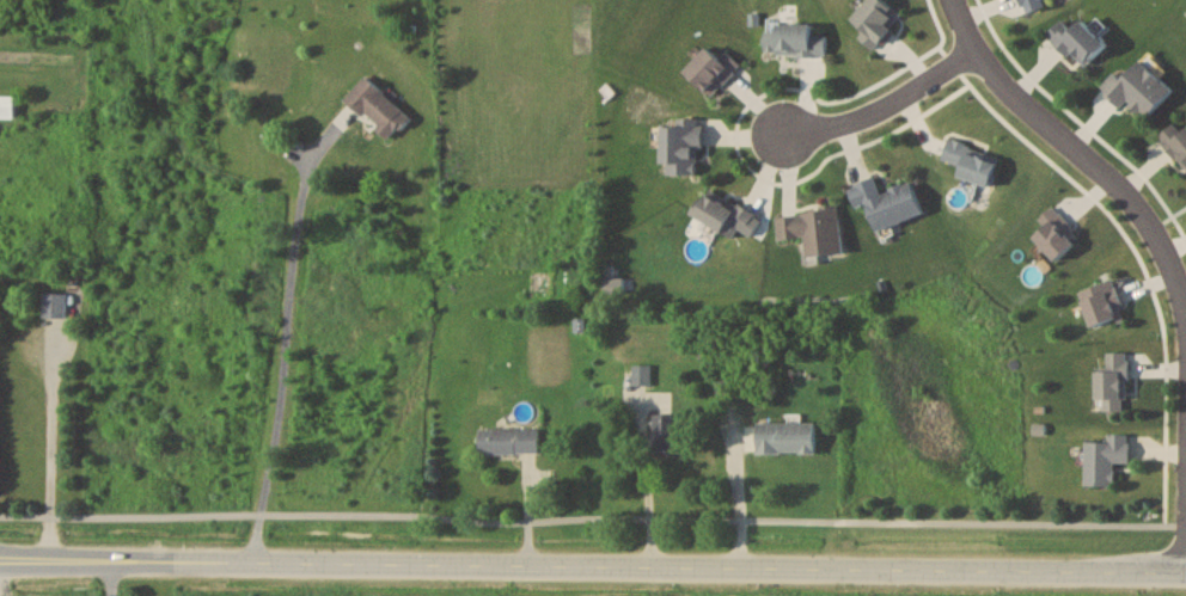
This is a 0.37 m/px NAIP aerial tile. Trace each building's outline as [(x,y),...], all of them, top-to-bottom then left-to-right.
[(1044,0),(1019,0),(1024,14),(1046,7),(1044,0)] [(1083,68),(1107,45),(1081,18),(1072,28),(1063,19),(1050,33),(1083,68)] [(812,24),(764,24),(764,55),(827,55),(827,35),(812,35),(812,24)] [(740,65),(725,49),(717,57),(707,47),(685,70),(710,95),(740,65)] [(1129,100),(1148,117),(1173,90),(1140,59),(1122,79),(1115,73),(1102,87),(1124,106),(1129,100)] [(344,97),(388,139),(409,116),(364,75),(344,97)] [(0,95),(0,117),(14,117),(14,95),(0,95)] [(700,120),(662,120),(662,174),(700,174),(700,120)] [(1182,129),(1175,122),(1159,136),(1185,166),(1185,126),(1182,129)] [(989,186),(1000,157),(949,139),(942,158),(961,165),(958,174),(989,186)] [(857,206),(867,203),(875,228),(921,213),(911,181),(880,191),(875,176),(849,184),(857,206)] [(692,213),(732,237),(738,228),(751,236),(760,220),(706,188),(692,213)] [(839,207),(777,211),(778,239),(803,237),(804,256),(842,253),(839,207)] [(1030,229),(1054,259),(1079,239),(1055,209),(1030,229)] [(1091,325),(1125,315),(1114,279),(1080,289),(1091,325)] [(65,317),(65,293),(43,293),(43,317),(65,317)] [(1096,367),(1096,409),(1127,409),(1127,351),(1106,351),(1106,367),(1096,367)] [(649,364),(633,364),(633,383),(649,383),(649,364)] [(652,451),(682,451),(682,426),(671,426),(671,412),(652,412),(652,451)] [(815,421),(757,421),(757,452),(815,452),(815,421)] [(538,452),(538,428),(478,428),(478,452),(538,452)] [(1129,460),(1129,433),(1108,432),(1108,439),(1085,439),(1085,483),(1114,484),(1114,460),(1129,460)]
